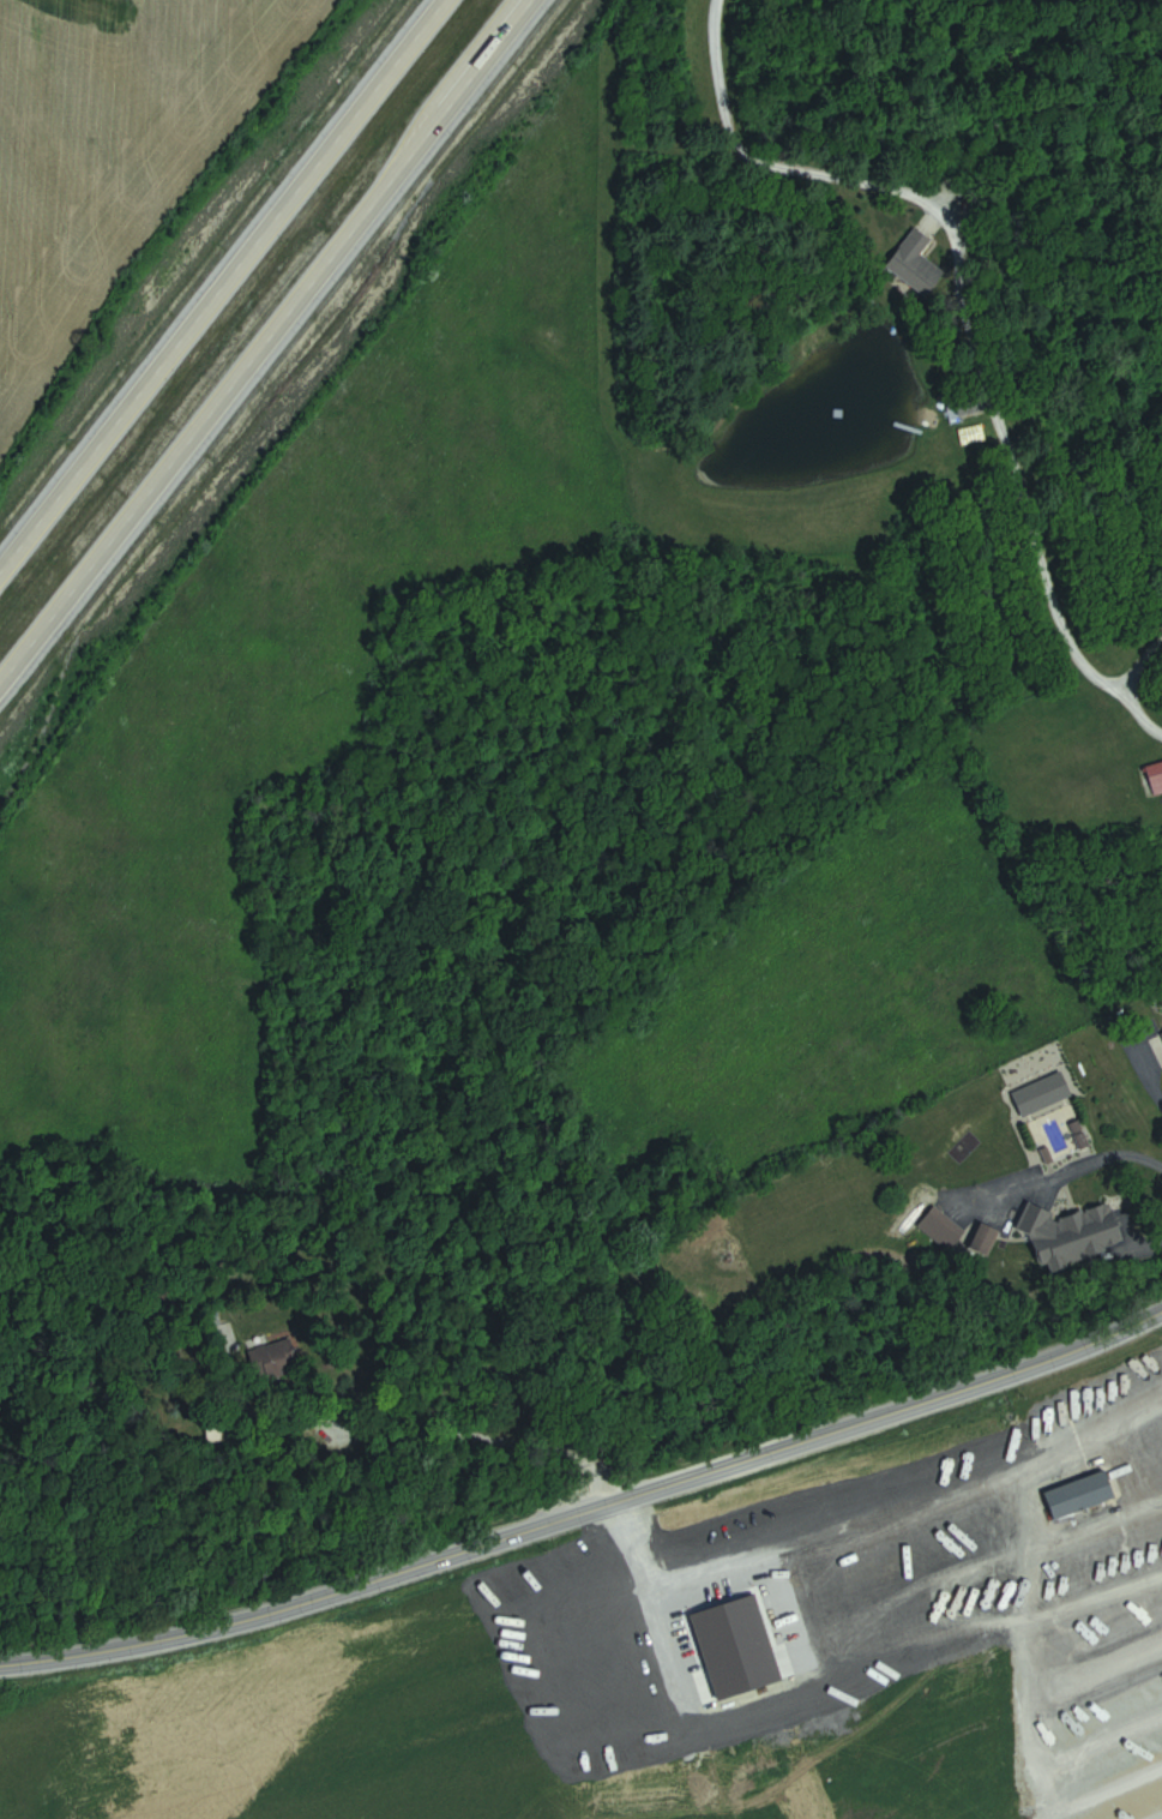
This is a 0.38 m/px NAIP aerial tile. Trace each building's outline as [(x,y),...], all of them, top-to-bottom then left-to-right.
[(1148,768),(1157,796),(1161,794),(1161,763),(1148,768)] [(1121,1496),(1111,1468),(1049,1490),(1059,1519),(1121,1496)]
